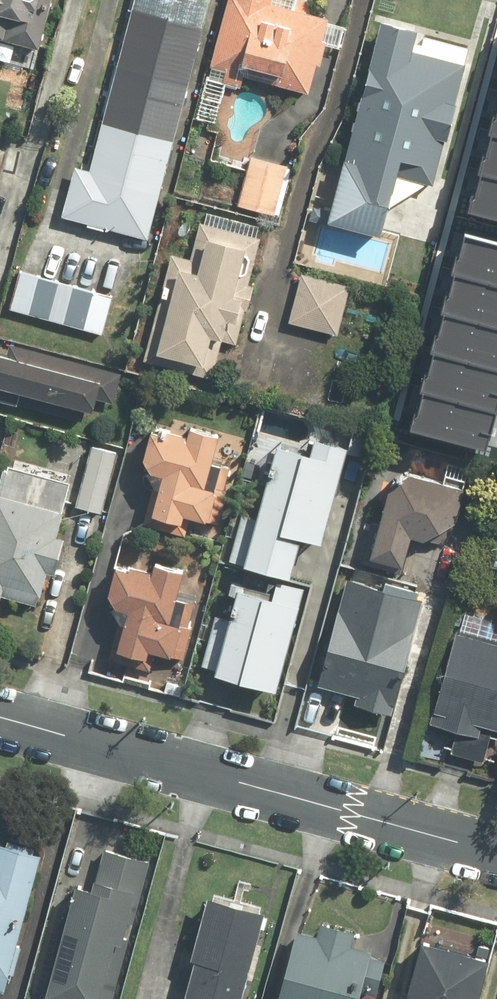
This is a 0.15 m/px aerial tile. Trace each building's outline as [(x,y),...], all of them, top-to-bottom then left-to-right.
[(51,0),(0,0),(0,46),(28,52),(38,7),(49,10),(51,0)] [(86,174),(69,169),(56,220),(146,243),(208,0),(131,0),(86,174)] [(207,69),(208,69),(204,84),(223,89),(236,93),(241,74),(275,83),(274,88),(306,96),(312,72),(317,74),(321,60),(336,64),(345,29),(297,16),(301,0),(225,0),(207,69)] [(384,210),(428,185),(459,66),(405,52),(409,36),(375,27),(323,225),(377,239),(384,210)] [(468,205),(496,213),(496,100),(468,205)] [(292,169),(248,157),(235,208),(279,220),(292,169)] [(187,260),(170,255),(161,285),(156,284),(151,300),(162,303),(155,327),(150,326),(140,361),(211,381),(222,344),(234,347),(251,285),(245,284),(257,241),(197,224),(187,260)] [(496,429),(496,238),(471,230),(417,424),(493,444),(496,429)] [(18,270),(7,310),(100,335),(110,295),(18,270)] [(348,288),(298,275),(285,325),(335,338),(348,288)] [(8,343),(4,360),(0,359),(0,393),(88,417),(92,400),(105,404),(113,372),(8,343)] [(151,491),(153,492),(144,524),(173,532),(177,517),(215,529),(234,464),(210,457),(217,431),(187,422),(174,419),(171,429),(168,429),(166,429),(163,430),(161,430),(158,431),(156,432),(153,433),(151,434),(149,435),(147,437),(145,439),(143,441),(141,443),(140,445),(138,447),(137,449),(136,452),(136,454),(135,457),(135,460),(135,462),(135,465),(135,468),(136,470),(136,473),(137,475),(138,478),(140,480),(141,482),(143,484),(144,486),(146,488),(148,489),(151,491)] [(236,515),(221,571),(234,575),(282,588),(293,546),(315,552),(341,452),(306,443),(301,462),(266,453),(249,518),(236,515)] [(86,456),(74,453),(65,483),(59,505),(101,516),(118,453),(89,445),(86,456)] [(0,465),(0,603),(32,612),(42,577),(50,579),(61,537),(51,534),(59,505),(65,483),(0,465)] [(407,470),(382,486),(360,562),(393,572),(403,539),(442,551),(461,486),(439,480),(407,470)] [(146,575),(129,571),(127,571),(124,572),(122,572),(120,573),(118,574),(116,575),(114,576),(112,577),(110,579),(109,580),(107,582),(106,584),(104,585),(103,587),(102,589),(102,591),(101,594),(100,596),(100,598),(100,600),(100,603),(100,605),(100,607),(101,609),(102,611),(102,613),(103,615),(104,617),(106,619),(107,621),(109,623),(110,624),(112,626),(114,627),(116,628),(108,661),(140,669),(142,659),(181,668),(201,582),(182,578),(184,571),(149,563),(146,575)] [(221,621),(210,618),(196,668),(208,671),(205,681),(271,699),(300,593),(282,588),(234,575),(221,621)] [(384,721),(418,603),(422,592),(374,578),(370,592),(338,582),(307,687),(348,699),(345,710),(384,721)] [(456,611),(424,731),(437,734),(431,756),(468,766),(465,778),(493,786),(496,772),(496,646),(492,644),(496,626),(496,622),(456,611)] [(68,883),(35,998),(115,998),(153,861),(96,845),(85,888),(68,883)] [(2,981),(12,983),(21,950),(13,947),(35,861),(0,852),(0,989),(2,981)] [(204,899),(188,958),(177,955),(170,981),(179,983),(175,998),(236,998),(253,933),(260,934),(266,910),(205,894),(204,899)] [(291,930),(273,998),(355,998),(356,995),(371,998),(381,960),(343,950),(347,935),(319,927),(317,936),(291,930)] [(481,967),(417,948),(402,998),(472,998),(481,967)]
